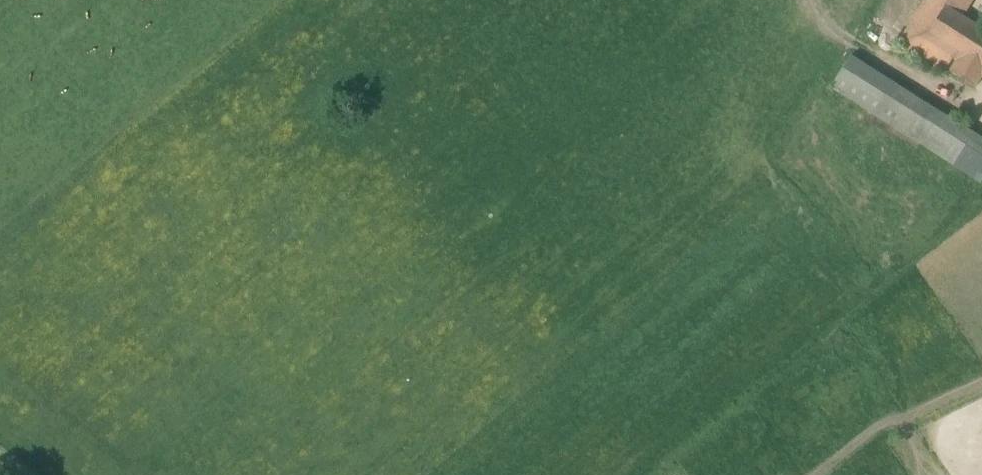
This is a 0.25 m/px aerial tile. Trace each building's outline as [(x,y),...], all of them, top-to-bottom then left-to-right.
[(901,42),(947,72),(949,68),(979,87),(981,83),(981,27),(964,16),(974,0),(927,0),(901,42)] [(853,56),(833,88),(954,164),(981,181),(981,137),(853,56)]
